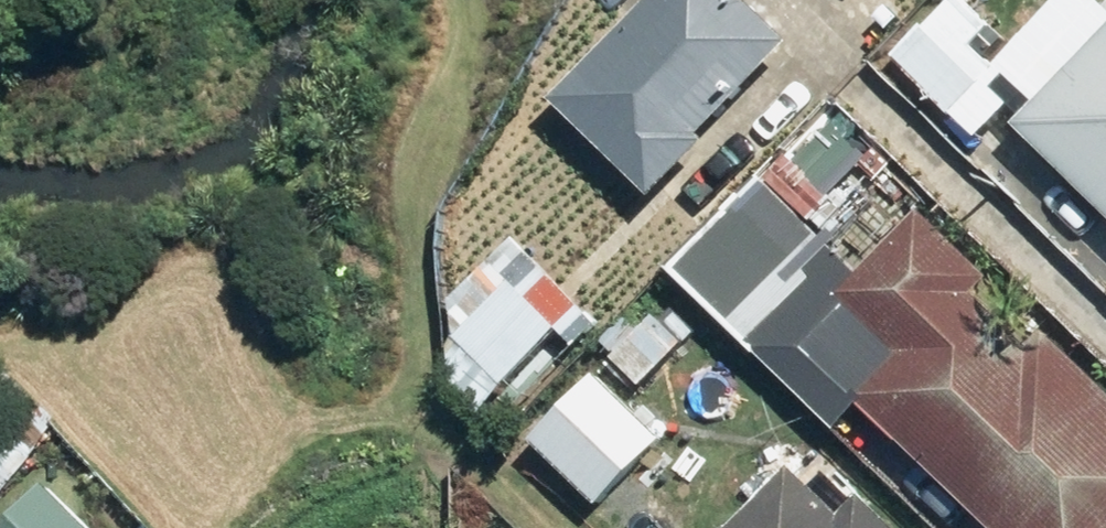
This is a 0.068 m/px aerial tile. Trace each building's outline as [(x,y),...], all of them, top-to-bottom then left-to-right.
[(546,111),(647,210),(702,155),(695,148),(785,56),(728,0),(657,0),(546,111)] [(949,127),(992,84),(965,57),(992,30),(962,0),(957,0),(889,68),(949,127)] [(1011,138),(1105,230),(1105,41),(1011,138)] [(852,408),(976,527),(1105,527),(1105,407),(1039,343),(1025,357),(971,305),(985,291),(917,224),(835,308),(894,365),(852,408)] [(478,423),(556,337),(507,292),(446,359),(449,397),(478,423)] [(610,366),(638,395),(681,353),(652,324),(610,366)] [(593,387),(528,452),(593,516),(658,451),(593,387)] [(52,429),(3,389),(0,390),(0,492),(52,429)] [(738,527),(876,527),(855,507),(835,527),(785,479),(738,527)] [(2,527),(75,527),(38,492),(2,527)]
